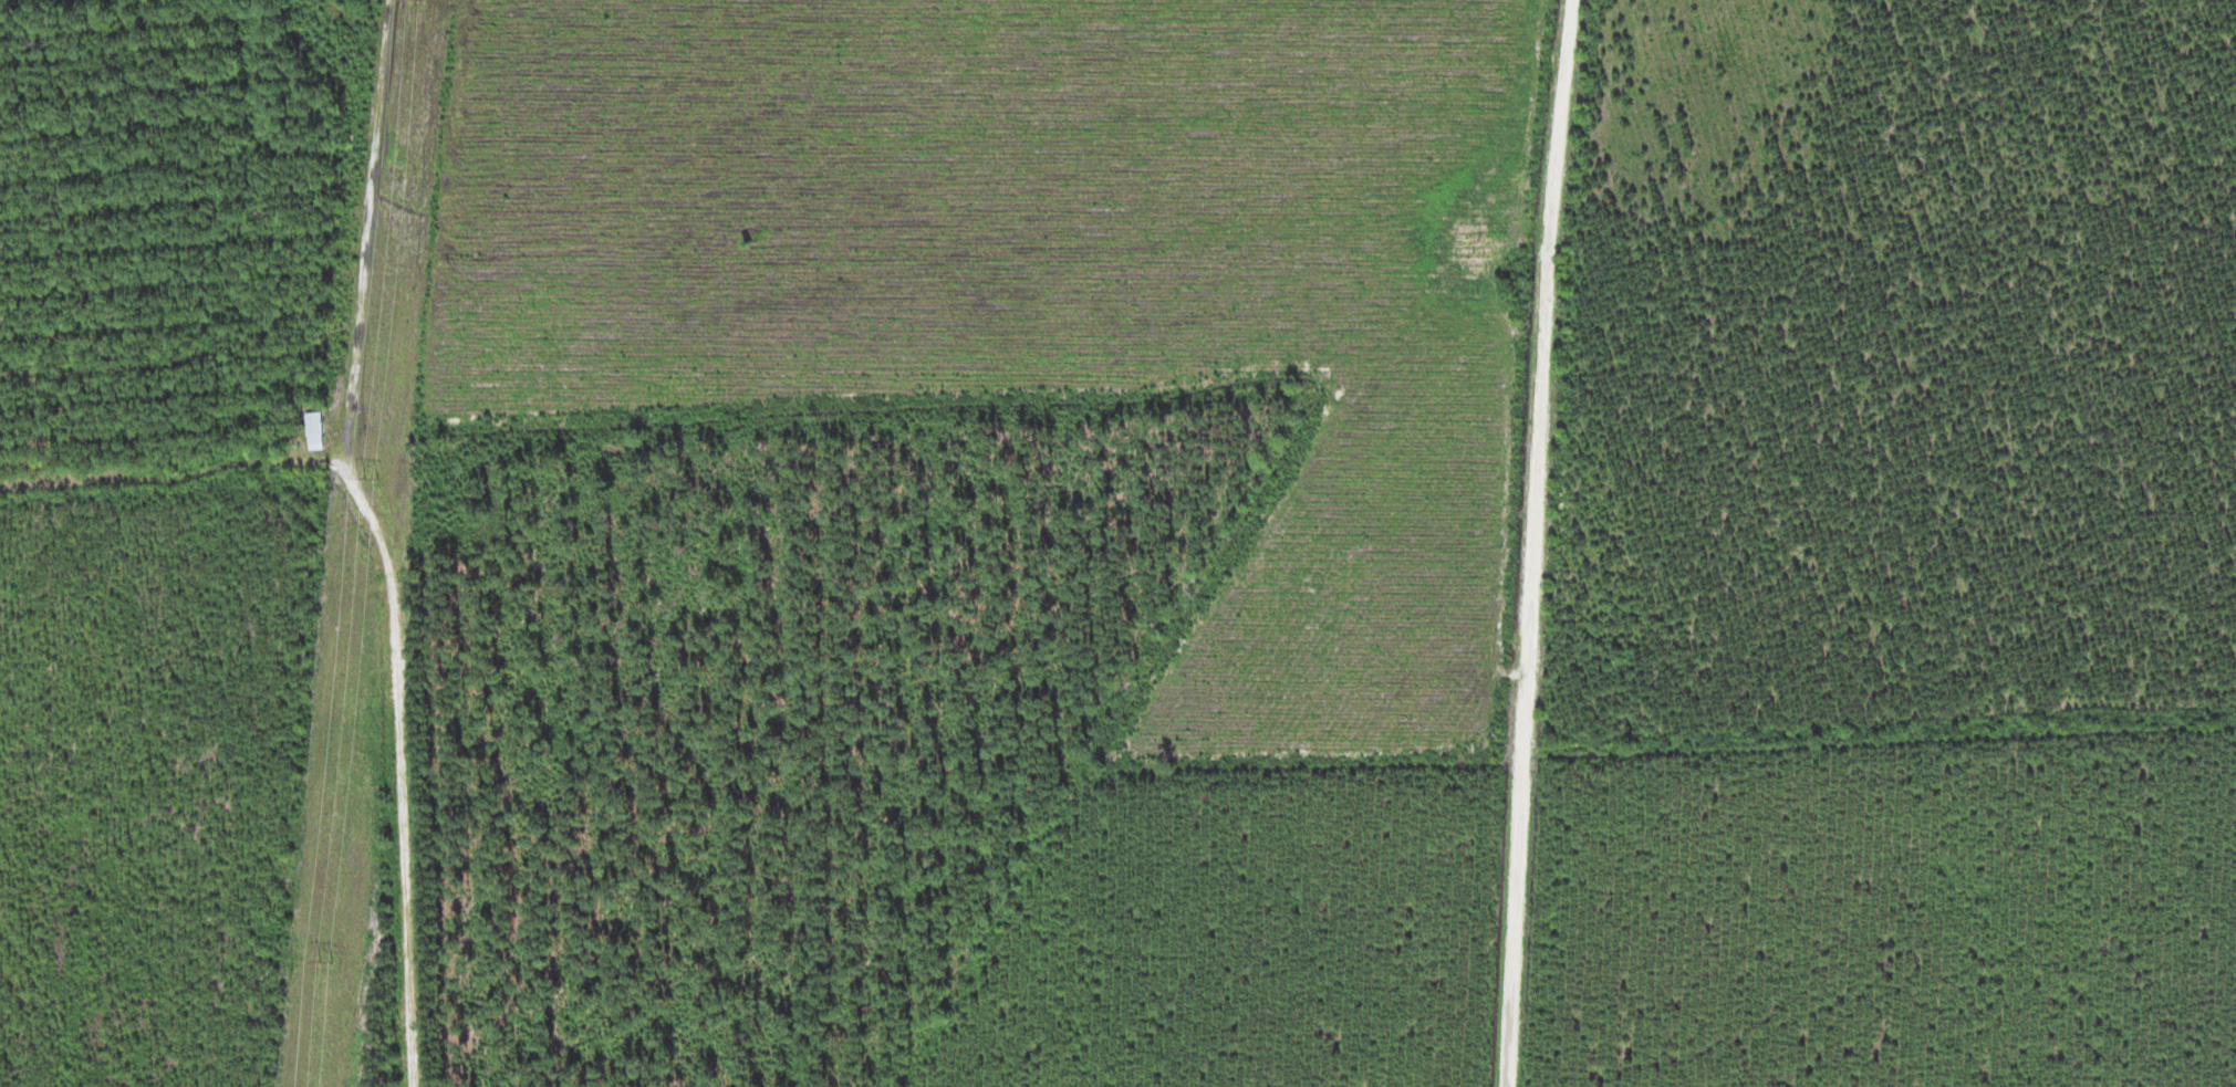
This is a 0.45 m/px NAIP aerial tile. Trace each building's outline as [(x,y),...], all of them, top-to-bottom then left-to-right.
[(328,449),(328,412),(312,412),(312,449),(328,449)]
